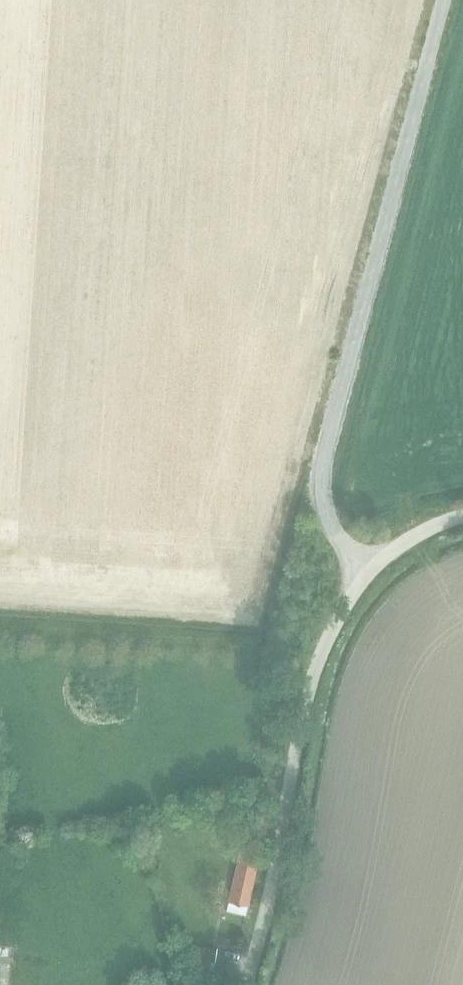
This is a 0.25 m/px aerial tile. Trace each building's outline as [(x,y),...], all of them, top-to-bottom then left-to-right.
[(250,845),(242,843),(227,908),(246,913),(258,855),(248,853),(250,845)]
